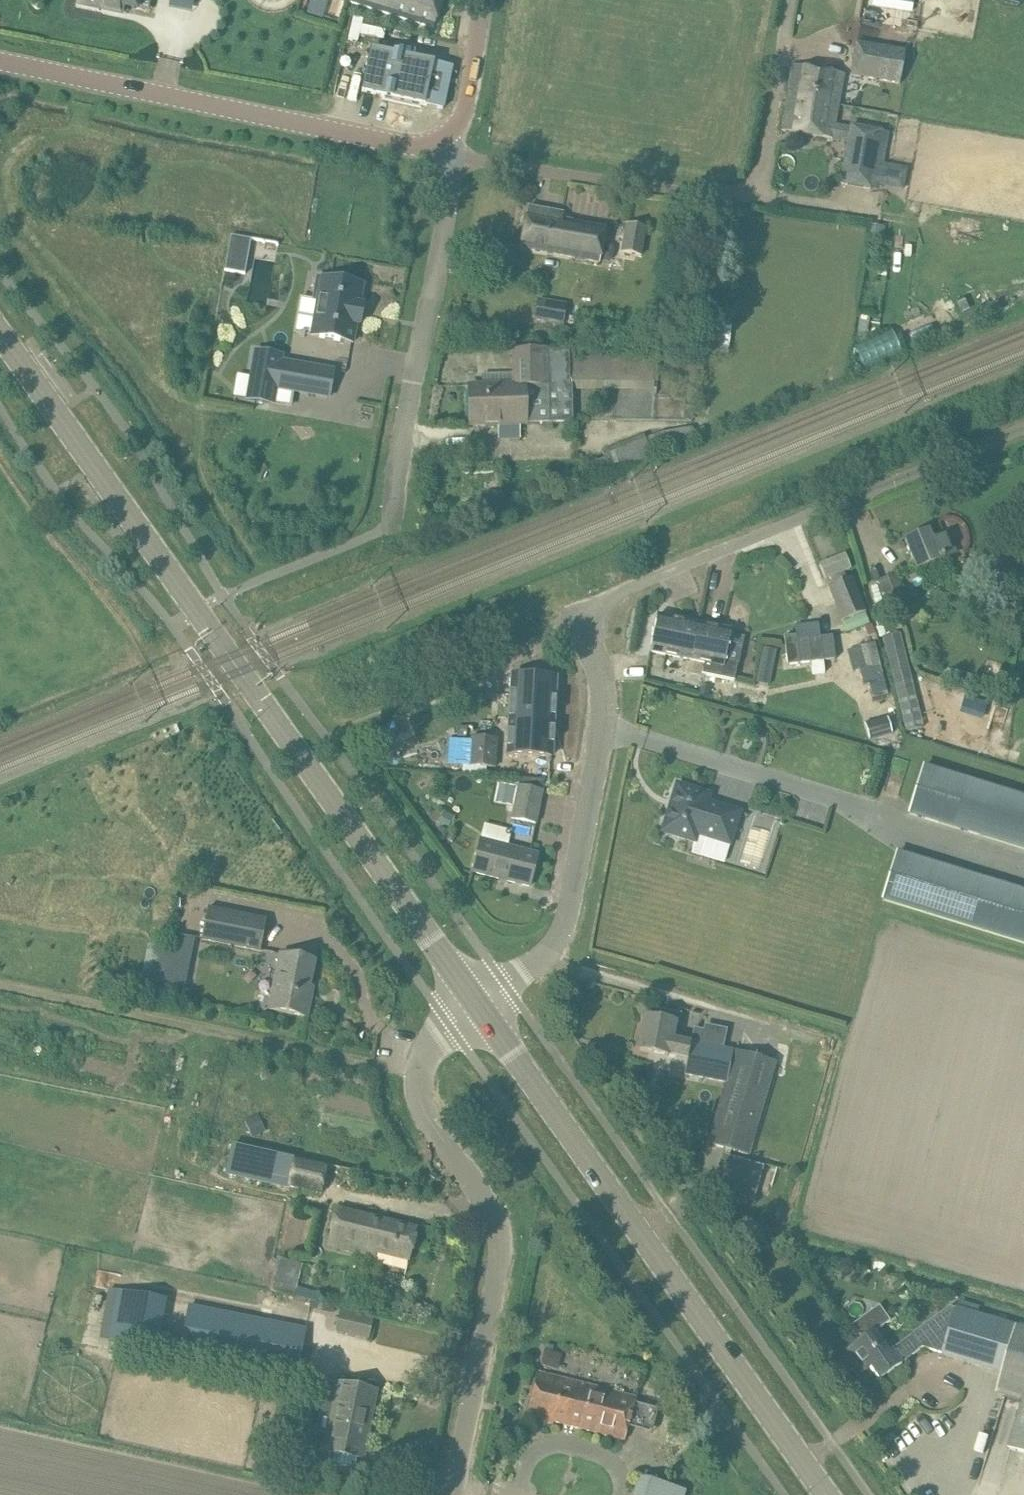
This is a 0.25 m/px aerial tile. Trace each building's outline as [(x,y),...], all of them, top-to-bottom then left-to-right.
[(80,3),(120,12),(122,6),(127,7),(135,8),(136,5),(147,8),(148,0),(81,0),(80,3)] [(431,27),(440,0),(346,0),(431,27)] [(904,49),(856,41),(850,78),(898,86),(904,49)] [(434,62),(371,48),(362,91),(443,108),(452,66),(434,63),(434,62)] [(827,104),(838,106),(844,74),(812,69),(792,66),(787,95),(801,97),(802,93),(828,98),(827,104)] [(840,186),(870,191),(881,130),(851,124),(850,127),(835,125),(838,106),(827,104),(828,98),(802,93),(801,97),(787,95),(781,130),(801,134),(832,138),(848,141),(840,186)] [(563,214),(528,207),(520,249),(599,263),(605,227),(562,220),(563,214)] [(885,226),(870,224),(868,237),(884,239),(885,226)] [(646,228),(626,225),(621,253),(641,257),(646,228)] [(229,247),(225,269),(245,273),(248,251),(251,238),(231,235),(229,247)] [(318,302),(312,336),(353,343),(356,324),(359,325),(363,305),(359,304),(363,285),(317,277),(313,301),(318,302)] [(565,305),(537,301),(534,318),(562,323),(565,305)] [(733,317),(706,313),(700,350),(728,354),(733,317)] [(891,329),(853,347),(863,368),(901,350),(891,329)] [(515,385),(469,386),(469,425),(573,423),(573,420),(572,403),(572,384),(657,385),(658,348),(640,348),(534,350),(514,350),(515,385)] [(256,351),(247,399),(269,403),(271,387),(329,397),(333,370),(281,361),(282,355),(256,351)] [(502,490),(486,491),(486,503),(503,502),(502,490)] [(933,540),(929,531),(905,541),(916,569),(956,553),(948,533),(933,540)] [(850,569),(844,555),(820,565),(825,579),(850,569)] [(911,616),(896,574),(877,581),(892,622),(911,616)] [(867,611),(852,576),(827,587),(841,621),(867,611)] [(865,613),(842,622),(847,633),(869,624),(865,613)] [(691,659),(698,624),(657,616),(650,652),(691,659)] [(796,635),(784,636),(787,665),(811,662),(813,674),(824,673),(823,661),(835,659),(832,636),(820,637),(819,623),(795,625),(796,635)] [(698,624),(691,659),(705,662),(702,674),(735,680),(738,662),(725,660),(731,631),(698,624)] [(924,727),(900,633),(882,637),(906,732),(924,727)] [(888,695),(874,643),(858,647),(846,650),(852,672),(858,670),(863,687),(868,685),(872,699),(888,695)] [(776,650),(764,647),(759,664),(757,683),(770,685),(776,650)] [(518,722),(553,724),(555,678),(512,675),(510,727),(518,728),(518,722)] [(700,685),(698,694),(708,696),(709,687),(700,685)] [(890,713),(880,715),(883,725),(892,723),(890,713)] [(518,728),(510,727),(508,755),(551,757),(553,724),(518,722),(518,728)] [(499,738),(470,735),(470,741),(448,739),(446,764),(496,769),(499,738)] [(443,739),(432,738),(431,755),(442,755),(443,739)] [(922,764),(907,815),(1023,851),(1023,795),(922,764)] [(521,776),(512,818),(536,823),(546,778),(521,776)] [(677,784),(662,832),(695,842),(692,850),(724,860),(729,844),(733,845),(742,812),(707,802),(710,794),(677,784)] [(446,806),(441,815),(451,821),(456,812),(446,806)] [(538,854),(481,839),(473,872),(530,886),(538,854)] [(896,850),(880,901),(1023,945),(1023,889),(896,850)] [(266,920),(207,908),(201,939),(260,951),(266,920)] [(193,944),(161,938),(152,985),(183,991),(193,944)] [(314,961),(280,954),(269,1009),(307,1017),(311,995),(308,994),(314,961)] [(646,1017),(639,1050),(668,1056),(668,1055),(687,1059),(684,1074),(707,1079),(727,1082),(722,1098),(709,1144),(728,1149),(734,1151),(749,1155),(773,1074),(775,1062),(733,1050),(699,1044),(676,1039),(681,1015),(661,1011),(660,1019),(646,1017)] [(265,1132),(257,1115),(244,1120),(251,1138),(265,1132)] [(755,1199),(764,1168),(731,1159),(734,1151),(728,1149),(717,1188),(755,1199)] [(327,1167),(294,1160),(288,1186),(321,1193),(327,1167)] [(417,1228),(337,1208),(328,1245),(375,1256),(376,1252),(409,1260),(417,1228)] [(302,1263),(277,1257),(269,1290),(274,1291),(274,1293),(293,1297),(293,1296),(295,1297),(302,1263)] [(167,1299),(109,1288),(99,1339),(157,1350),(167,1299)] [(297,1289),(295,1297),(314,1301),(316,1294),(297,1289)] [(890,1321),(879,1305),(852,1325),(862,1340),(851,1348),(866,1369),(870,1367),(879,1379),(902,1363),(892,1349),(888,1352),(874,1332),(890,1321)] [(305,1330),(189,1306),(179,1352),(295,1376),(305,1330)] [(333,1329),(365,1339),(372,1318),(339,1308),(333,1329)] [(957,1308),(943,1354),(1002,1372),(996,1394),(1023,1401),(1008,1450),(1023,1455),(1023,1328),(1018,1326),(957,1308)] [(544,1349),(540,1365),(552,1368),(557,1352),(544,1349)] [(538,1372),(526,1417),(553,1424),(554,1422),(625,1440),(636,1397),(565,1379),(538,1372)] [(375,1391),(338,1384),(325,1451),(330,1452),(328,1461),(354,1467),(356,1458),(361,1459),(375,1391)] [(639,1477),(634,1494),(683,1494),(685,1491),(639,1477)]
